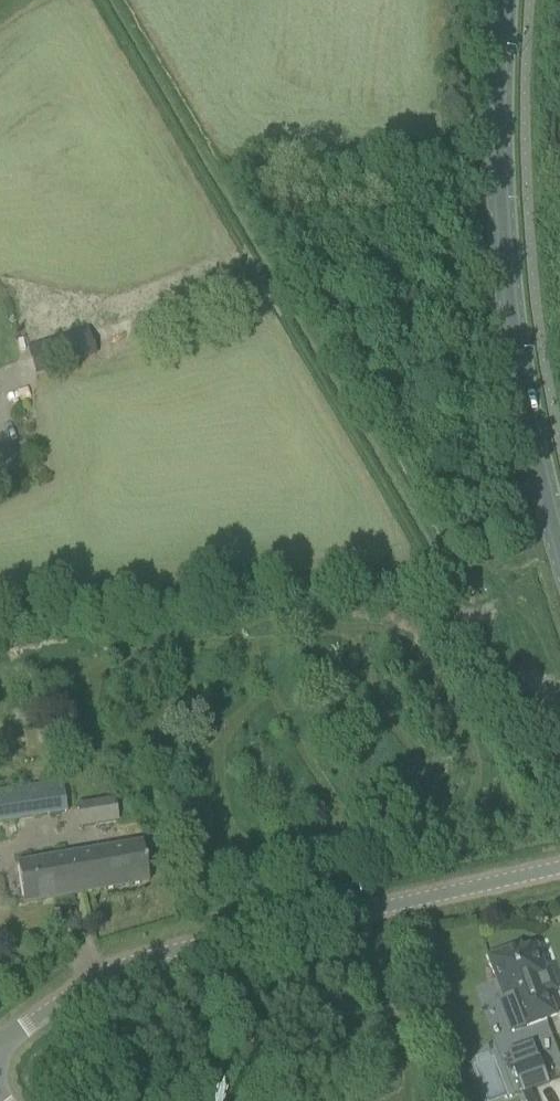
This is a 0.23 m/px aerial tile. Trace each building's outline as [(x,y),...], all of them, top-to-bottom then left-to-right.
[(96,356),(87,329),(29,347),(37,374),(96,356)] [(68,812),(63,779),(0,789),(0,822),(68,812)] [(112,799),(94,802),(98,825),(116,822),(112,799)] [(149,883),(145,861),(142,843),(53,858),(17,864),(24,904),(149,883)] [(522,944),(489,957),(497,977),(503,992),(498,994),(513,1031),(527,1026),(536,1022),(557,1014),(544,980),(549,978),(537,945),(524,950),(522,944)] [(533,1041),(507,1051),(515,1072),(523,1093),(549,1083),(541,1062),(533,1041)]
